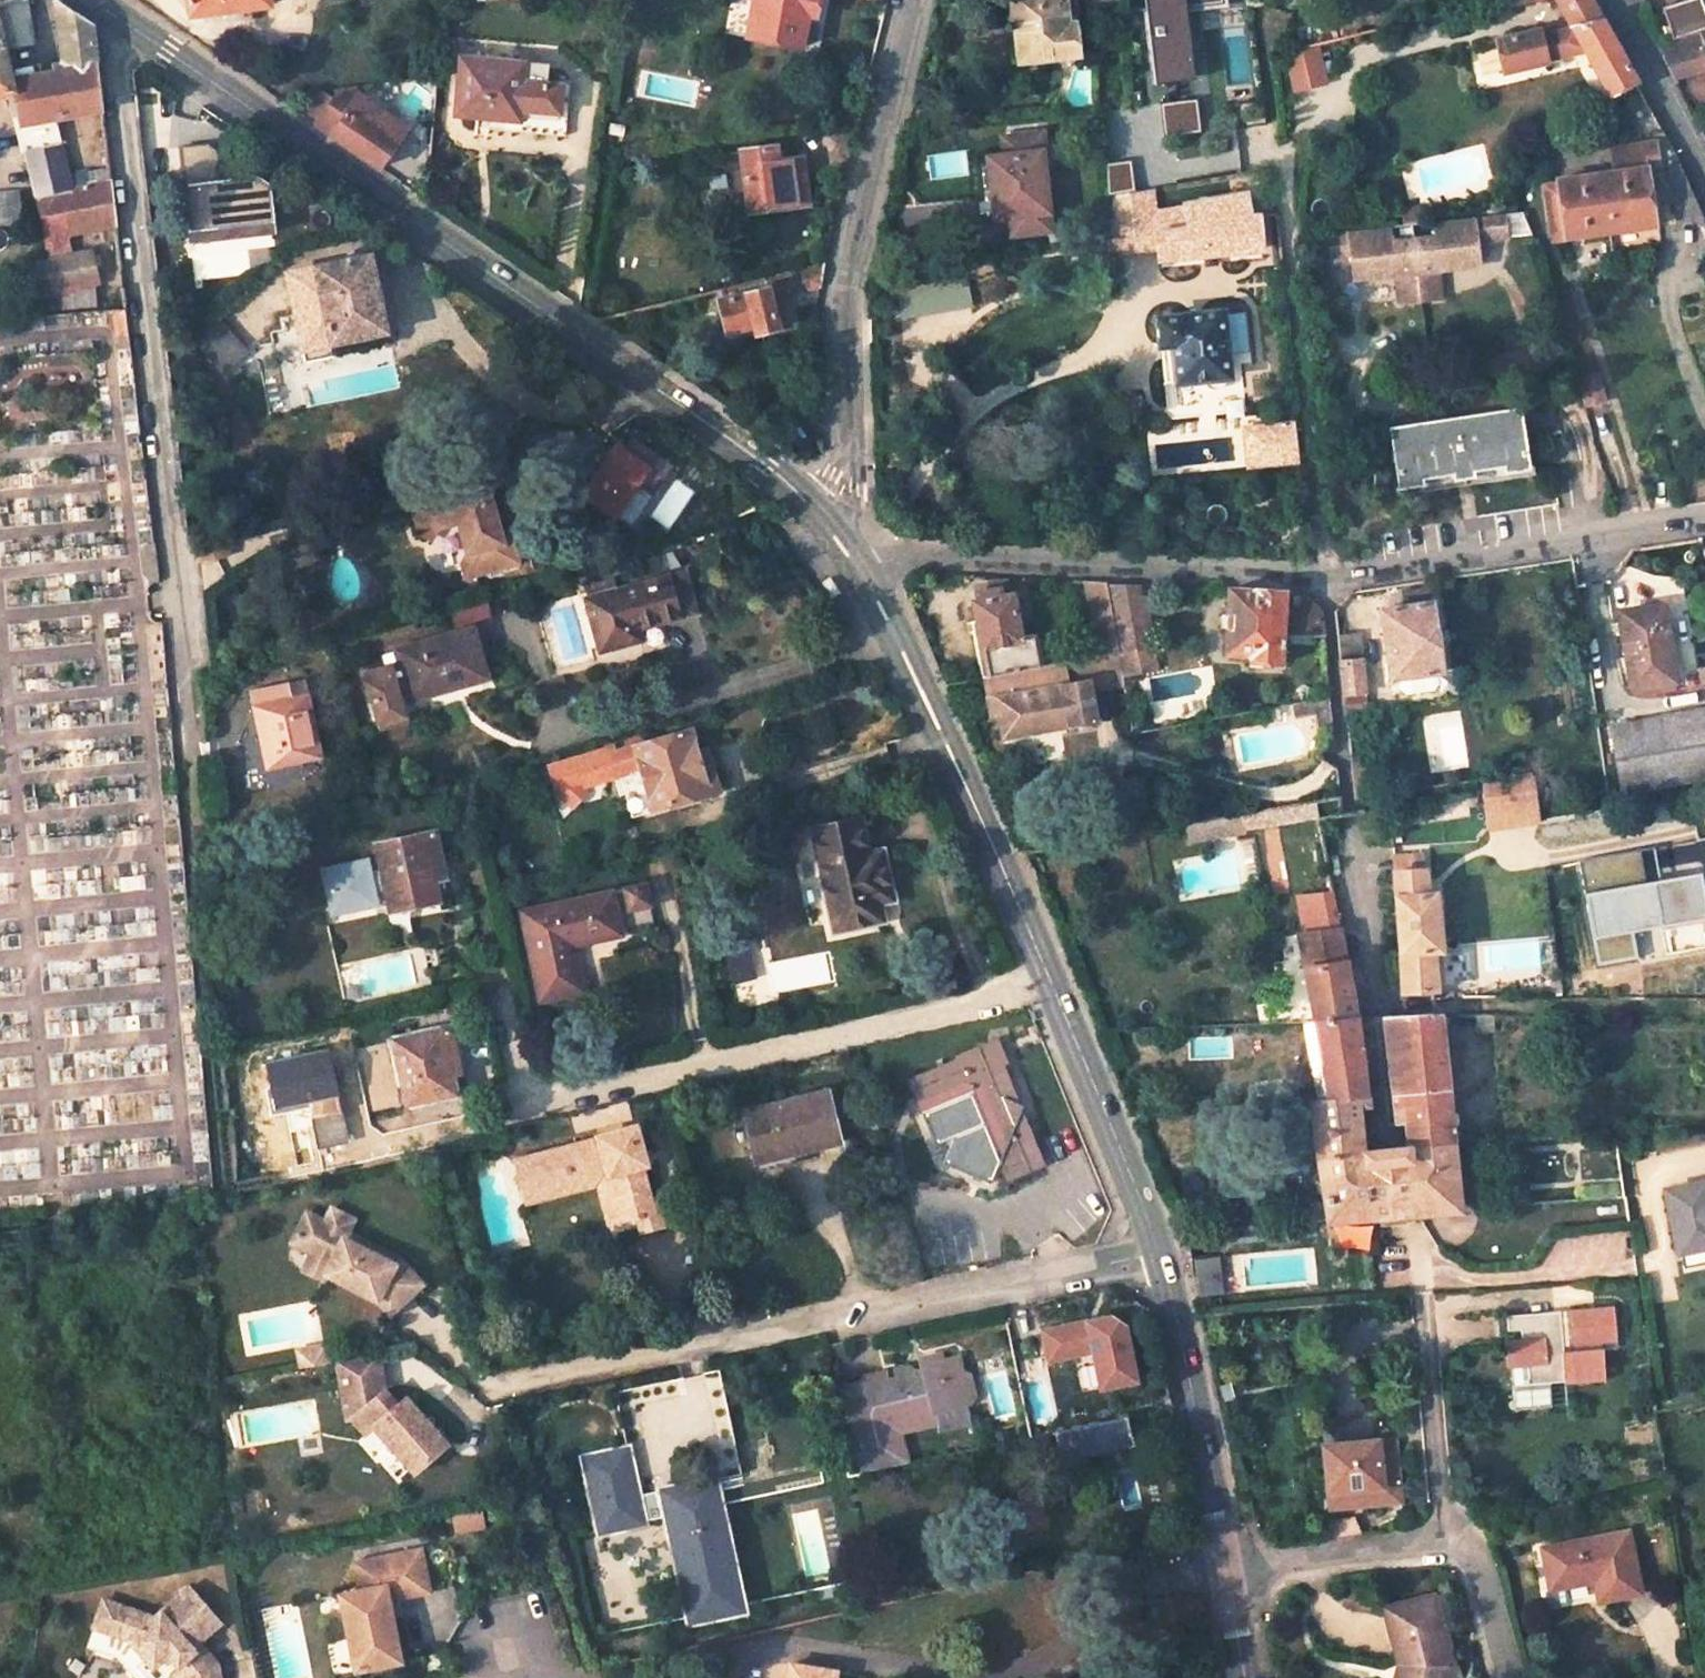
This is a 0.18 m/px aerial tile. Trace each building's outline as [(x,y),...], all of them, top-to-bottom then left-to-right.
[(190,18),(270,8),(269,0),(189,0),(190,18)] [(745,37),(800,48),(806,17),(814,18),(818,0),(753,0),(745,37)] [(1012,2),(1011,2),(1010,2),(1009,2),(1009,3),(1008,3),(1007,4),(1007,5),(1006,6),(1007,7),(1007,8),(1009,21),(1015,23),(1019,62),(1077,56),(1073,25),(1066,25),(1062,0),(1012,0),(1012,2)] [(1190,8),(1228,5),(1227,0),(1146,0),(1151,81),(1194,78),(1190,8)] [(1496,40),(1503,72),(1583,51),(1608,95),(1635,85),(1588,0),(1554,0),(1572,29),(1544,36),(1542,29),(1496,40)] [(1700,0),(1687,0),(1661,10),(1672,39),(1704,27),(1704,17),(1700,0)] [(0,7),(0,97),(12,94),(22,143),(28,136),(27,126),(49,122),(38,77),(12,83),(4,51),(32,44),(25,1),(0,7)] [(58,5),(65,71),(95,64),(91,28),(58,5)] [(1222,36),(1227,72),(1247,69),(1242,33),(1222,36)] [(1657,48),(1673,80),(1704,66),(1704,33),(1657,48)] [(1287,48),(1292,90),(1327,85),(1322,43),(1287,48)] [(548,67),(461,58),(456,115),(506,119),(507,109),(559,114),(561,85),(546,84),(548,67)] [(38,77),(49,122),(52,121),(101,112),(95,64),(65,71),(38,77)] [(313,127),(377,171),(406,132),(356,96),(334,100),(331,104),(313,127)] [(322,97),(305,121),(313,127),(331,104),(322,97)] [(1165,133),(1200,130),(1198,99),(1162,102),(1165,133)] [(68,190),(64,177),(52,121),(49,122),(27,126),(28,136),(22,143),(35,198),(68,190)] [(1040,134),(1000,137),(1003,157),(989,158),(997,218),(1011,217),(1013,234),(1047,230),(1038,156),(1042,155),(1040,134)] [(210,144),(182,147),(190,232),(272,224),(269,188),(259,180),(225,184),(222,154),(210,144)] [(1551,241),(1652,227),(1642,144),(1608,149),(1612,172),(1554,180),(1561,222),(1548,223),(1551,241)] [(775,148),(714,157),(717,177),(710,179),(712,191),(719,190),(725,223),(752,220),(750,217),(807,208),(800,160),(778,164),(775,148)] [(1678,165),(1667,166),(1675,223),(1703,219),(1678,165)] [(64,177),(68,190),(67,238),(104,229),(115,226),(108,169),(64,177)] [(45,243),(67,238),(68,190),(35,198),(45,243)] [(0,195),(0,226),(19,224),(16,193),(0,195)] [(1244,196),(1206,203),(1211,227),(1248,220),(1244,196)] [(1184,207),(1189,231),(1211,227),(1206,203),(1184,207)] [(1189,231),(1156,236),(1159,261),(1204,256),(1213,256),(1259,251),(1257,225),(1264,225),(1263,217),(1248,220),(1211,227),(1189,231)] [(1509,217),(1437,224),(1438,239),(1417,241),(1423,303),(1444,301),(1441,271),(1484,267),(1482,242),(1511,239),(1509,217)] [(272,224),(190,232),(191,243),(274,235),(272,224)] [(1266,250),(1264,225),(1257,225),(1259,251),(1266,250)] [(115,226),(104,229),(111,269),(121,268),(115,226)] [(1394,229),(1328,236),(1330,263),(1346,262),(1346,258),(1354,258),(1357,280),(1398,276),(1402,305),(1423,303),(1417,241),(1395,243),(1394,229)] [(49,262),(72,257),(67,238),(45,243),(49,262)] [(98,290),(91,253),(72,257),(49,262),(56,290),(58,300),(98,290)] [(370,256),(288,276),(300,329),(329,322),(334,345),(387,332),(370,256)] [(1213,256),(1204,256),(1205,264),(1204,265),(1205,266),(1214,265),(1214,264),(1213,264),(1213,256)] [(49,262),(32,264),(34,292),(56,290),(49,262)] [(776,331),(773,320),(784,316),(780,298),(817,290),(823,265),(712,293),(724,337),(751,330),(753,336),(776,331)] [(34,292),(23,293),(23,312),(60,309),(58,300),(56,290),(34,292)] [(224,309),(201,331),(223,355),(246,333),(224,309)] [(1222,312),(1157,319),(1165,384),(1205,380),(1206,384),(1207,386),(1208,387),(1210,389),(1212,389),(1213,389),(1215,389),(1217,388),(1218,386),(1219,385),(1220,382),(1220,381),(1221,378),(1228,377),(1222,312)] [(329,322),(300,329),(308,363),(337,356),(334,345),(329,322)] [(751,330),(724,337),(726,344),(753,336),(751,330)] [(1594,376),(1574,381),(1580,402),(1582,409),(1602,404),(1594,376)] [(1517,411),(1390,429),(1398,487),(1417,484),(1418,489),(1435,487),(1435,481),(1490,474),(1490,479),(1507,477),(1507,471),(1526,469),(1517,411)] [(567,473),(549,499),(577,519),(590,500),(616,517),(638,484),(654,495),(674,465),(633,438),(627,446),(624,452),(617,447),(590,488),(567,473)] [(504,544),(489,490),(433,506),(415,511),(421,534),(434,541),(440,528),(461,522),(471,554),(470,567),(474,579),(521,565),(514,541),(504,544)] [(684,572),(585,602),(600,652),(628,644),(624,632),(635,629),(678,617),(671,595),(688,590),(684,572)] [(972,604),(992,600),(989,582),(968,587),(972,604)] [(1083,582),(1090,621),(1098,656),(1117,652),(1111,618),(1105,583),(1083,582)] [(1403,607),(1380,611),(1390,681),(1398,680),(1399,688),(1422,685),(1420,676),(1440,673),(1428,588),(1401,592),(1403,607)] [(671,595),(678,617),(694,612),(688,590),(671,595)] [(1228,591),(1226,653),(1251,654),(1251,663),(1280,663),(1281,634),(1282,594),(1228,591)] [(1282,594),(1281,634),(1321,635),(1320,612),(1300,594),(1282,594)] [(972,604),(975,619),(967,620),(973,648),(979,679),(981,679),(1035,668),(1029,639),(1018,642),(1010,597),(992,600),(972,604)] [(1662,605),(1619,613),(1633,689),(1676,681),(1662,605)] [(461,607),(446,612),(453,634),(467,629),(461,607)] [(624,632),(628,644),(638,641),(635,629),(624,632)] [(1365,693),(1361,661),(1358,633),(1335,636),(1339,663),(1342,696),(1365,693)] [(1137,648),(1135,635),(1118,638),(1120,652),(1137,648)] [(451,639),(375,660),(381,683),(370,685),(369,680),(364,682),(363,676),(343,682),(351,710),(386,700),(388,707),(463,686),(451,639)] [(1137,648),(1120,652),(1123,665),(1153,660),(1150,646),(1137,648)] [(989,721),(997,719),(1001,739),(1044,730),(1067,725),(1067,728),(1092,723),(1086,691),(1122,685),(1117,652),(1098,656),(1063,663),(1035,668),(981,679),(985,697),(989,721)] [(273,691),(241,700),(262,775),(315,759),(298,698),(276,704),(273,691)] [(1365,693),(1342,696),(1345,720),(1367,717),(1365,693)] [(386,700),(351,710),(357,731),(392,721),(388,707),(386,700)] [(1609,728),(1622,794),(1704,779),(1704,711),(1609,728)] [(618,756),(636,815),(655,809),(655,811),(710,794),(703,772),(697,753),(691,731),(635,748),(634,751),(618,756)] [(717,769),(711,749),(697,753),(703,772),(717,769)] [(561,764),(568,787),(614,774),(607,750),(561,764)] [(1530,775),(1485,782),(1484,799),(1532,791),(1530,775)] [(1532,791),(1484,799),(1489,828),(1537,821),(1532,791)] [(1481,797),(1479,795),(1468,797),(1468,800),(1468,803),(1470,804),(1473,806),(1475,806),(1477,806),(1479,805),(1480,804),(1481,802),(1481,799),(1481,797)] [(811,837),(837,936),(885,925),(880,906),(892,904),(880,856),(867,859),(858,825),(811,837)] [(438,857),(433,833),(374,846),(379,867),(365,870),(362,856),(321,865),(329,906),(371,898),(368,884),(381,881),(388,913),(394,912),(436,903),(427,859),(438,857)] [(1391,856),(1392,872),(1424,870),(1423,853),(1391,856)] [(447,901),(438,857),(427,859),(436,903),(447,901)] [(1441,950),(1435,894),(1427,895),(1424,870),(1392,872),(1399,993),(1428,991),(1436,990),(1432,951),(1441,950)] [(644,883),(611,890),(619,932),(654,924),(644,883)] [(611,890),(521,910),(540,1000),(583,991),(572,936),(580,935),(580,940),(619,932),(611,890)] [(1298,931),(1313,1019),(1353,1016),(1335,914),(1300,919),(1302,931),(1298,931)] [(1663,999),(1686,997),(1681,918),(1658,919),(1663,999)] [(1391,1103),(1399,1103),(1404,1148),(1404,1149),(1450,1146),(1436,1013),(1431,1014),(1381,1016),(1391,1103)] [(1364,1094),(1356,1016),(1353,1016),(1313,1019),(1326,1098),(1364,1094)] [(451,1028),(395,1040),(408,1101),(455,1091),(451,1074),(446,1052),(456,1050),(457,1050),(451,1028)] [(958,1060),(908,1079),(920,1110),(970,1091),(1003,1175),(1038,1162),(992,1044),(958,1057),(958,1060)] [(460,1072),(456,1050),(446,1052),(451,1074),(460,1072)] [(1306,1099),(1325,1221),(1455,1209),(1448,1146),(1404,1149),(1404,1148),(1362,1151),(1358,1108),(1366,1107),(1365,1094),(1364,1094),(1326,1098),(1306,1099)] [(826,1096),(746,1115),(758,1164),(839,1145),(826,1096)] [(646,1169),(636,1132),(635,1129),(596,1139),(597,1143),(588,1145),(514,1164),(524,1201),(598,1181),(613,1240),(661,1228),(657,1212),(656,1212),(652,1213),(641,1170),(646,1169)] [(1665,1191),(1677,1250),(1704,1244),(1704,1194),(1703,1195),(1701,1184),(1665,1191)] [(331,1260),(326,1271),(378,1298),(390,1312),(423,1280),(398,1255),(368,1239),(365,1245),(345,1235),(354,1216),(333,1205),(326,1219),(308,1209),(293,1240),(310,1249),(331,1260)] [(1677,1250),(1680,1268),(1704,1263),(1704,1244),(1677,1250)] [(331,1260),(310,1249),(301,1266),(320,1276),(323,1270),(326,1271),(331,1260)] [(1196,1258),(1198,1294),(1223,1292),(1221,1256),(1196,1258)] [(1605,1312),(1585,1313),(1585,1310),(1563,1312),(1568,1349),(1593,1346),(1608,1345),(1605,1312)] [(1551,1313),(1556,1356),(1593,1352),(1593,1346),(1568,1349),(1563,1312),(1551,1313)] [(1110,1313),(1040,1330),(1048,1364),(1091,1356),(1100,1393),(1140,1384),(1127,1325),(1110,1313)] [(1556,1356),(1551,1313),(1498,1320),(1500,1333),(1513,1332),(1514,1340),(1496,1342),(1499,1359),(1499,1360),(1502,1360),(1503,1368),(1519,1367),(1522,1385),(1542,1383),(1542,1380),(1555,1379),(1556,1386),(1597,1382),(1593,1352),(1556,1356)] [(325,1343),(310,1347),(313,1364),(329,1361),(325,1343)] [(313,1364),(310,1347),(297,1349),(300,1366),(313,1364)] [(377,1352),(337,1360),(347,1418),(351,1417),(366,1434),(374,1426),(415,1472),(447,1444),(405,1397),(396,1405),(382,1389),(377,1352)] [(900,1431),(939,1422),(936,1410),(952,1406),(968,1402),(968,1401),(973,1396),(968,1376),(962,1372),(960,1365),(958,1357),(940,1361),(939,1355),(921,1359),(920,1359),(922,1365),(924,1372),(924,1373),(913,1376),(913,1375),(912,1371),(906,1369),(897,1371),(899,1379),(899,1380),(886,1382),(884,1374),(864,1378),(878,1430),(898,1425),(900,1431)] [(1519,1367),(1503,1368),(1507,1410),(1557,1408),(1556,1386),(1555,1379),(1542,1380),(1542,1383),(1522,1385),(1519,1367)] [(878,1430),(864,1378),(842,1384),(863,1472),(908,1461),(900,1431),(898,1425),(878,1430)] [(1054,1432),(1060,1460),(1130,1446),(1125,1417),(1054,1432)] [(1389,1440),(1315,1445),(1319,1490),(1349,1488),(1349,1496),(1373,1495),(1374,1503),(1393,1501),(1389,1440)] [(600,1530),(642,1520),(629,1457),(586,1466),(600,1530)] [(714,1505),(710,1487),(694,1490),(698,1509),(714,1505)] [(694,1490),(661,1498),(665,1516),(698,1509),(694,1490)] [(698,1509),(665,1516),(688,1622),(737,1612),(714,1505),(698,1509)] [(642,1520),(600,1530),(601,1537),(644,1528),(642,1520)] [(1548,1595),(1591,1588),(1597,1607),(1638,1599),(1625,1538),(1540,1555),(1544,1576),(1548,1595)] [(427,1593),(418,1551),(353,1565),(359,1592),(338,1596),(354,1672),(399,1663),(390,1617),(386,1601),(393,1600),(427,1593)] [(216,1666),(205,1654),(199,1660),(190,1650),(196,1645),(218,1625),(187,1589),(152,1620),(117,1608),(108,1635),(127,1642),(143,1661),(152,1669),(167,1658),(177,1669),(171,1674),(175,1677),(218,1677),(216,1666)] [(1432,1596),(1385,1608),(1397,1663),(1393,1677),(1445,1677),(1449,1664),(1432,1596)] [(393,1600),(386,1601),(390,1617),(396,1616),(393,1600)] [(117,1608),(101,1603),(92,1630),(108,1635),(117,1608)] [(205,1654),(196,1645),(190,1650),(199,1660),(205,1654)] [(177,1669),(167,1658),(152,1669),(143,1661),(134,1669),(142,1677),(166,1677),(171,1674),(177,1669)] [(834,1674),(788,1667),(786,1677),(834,1677),(834,1674)]
